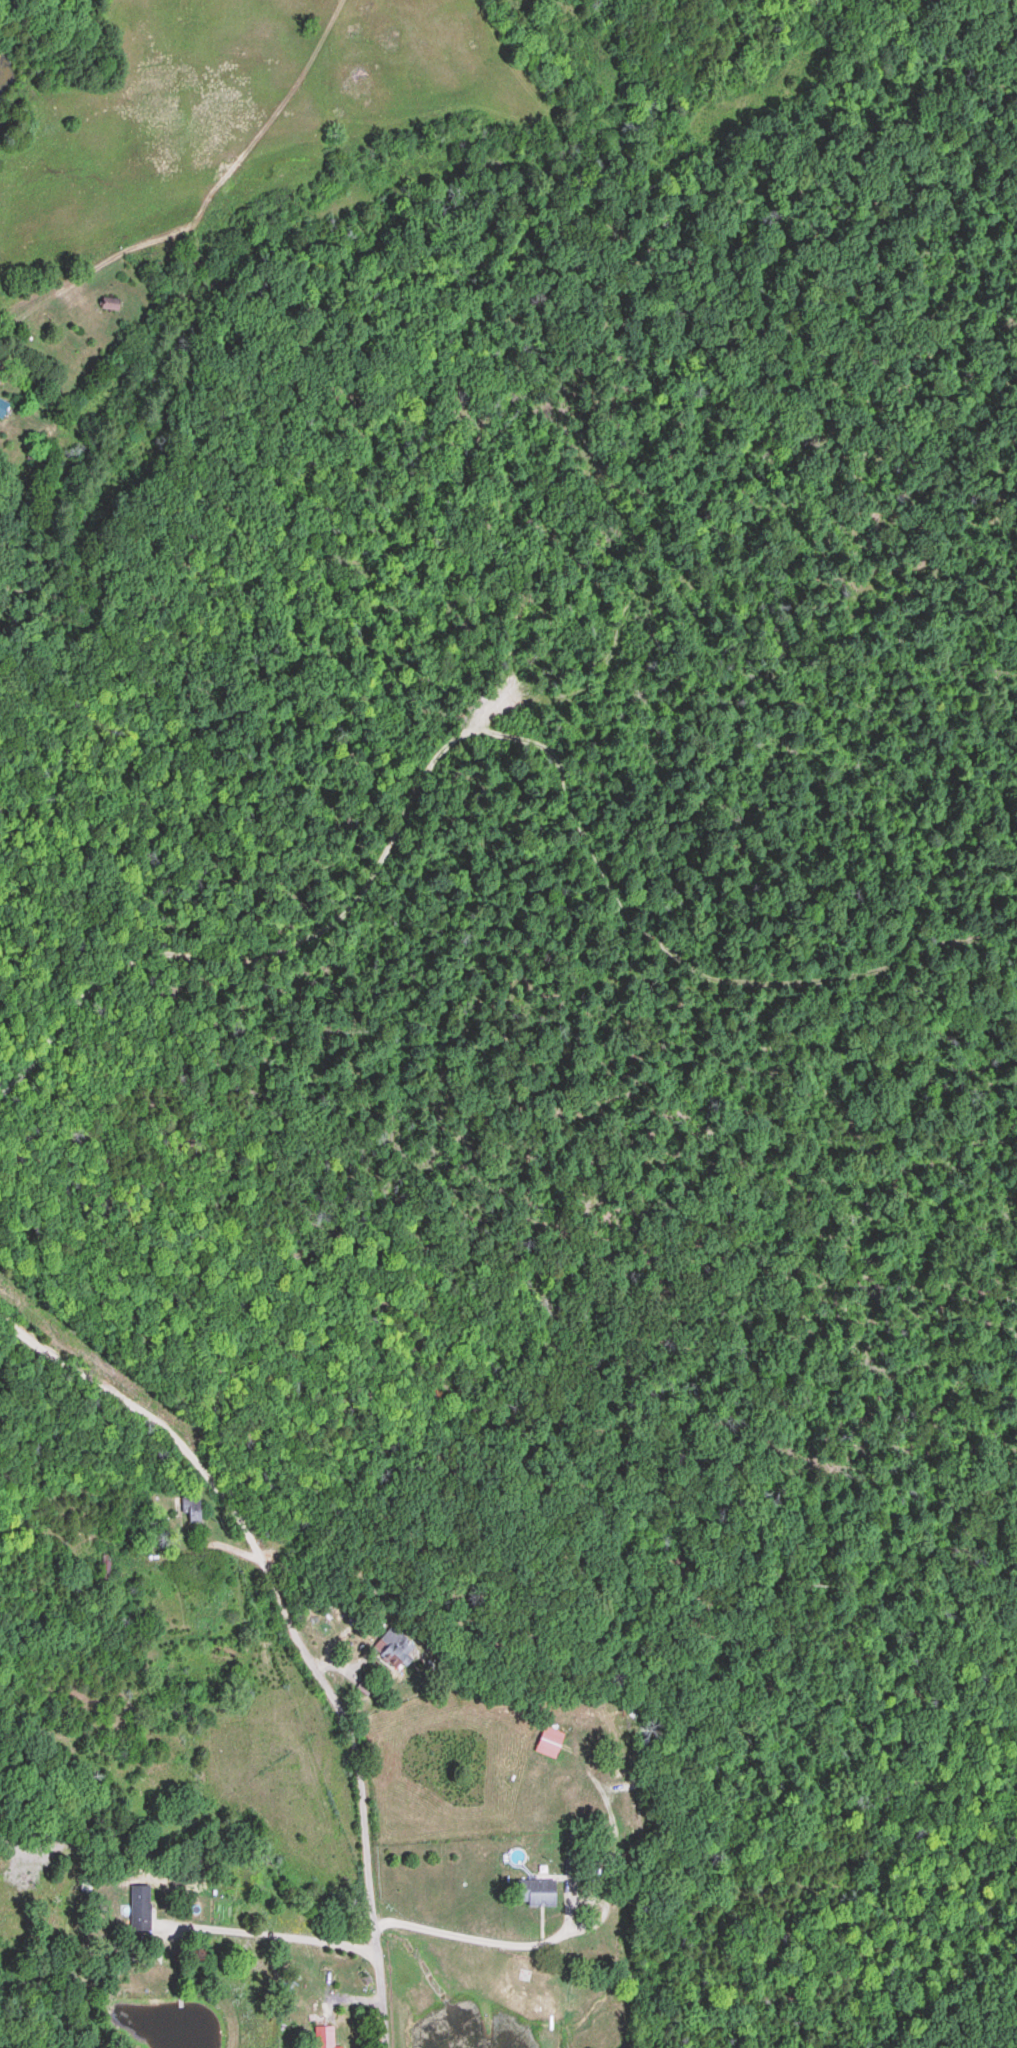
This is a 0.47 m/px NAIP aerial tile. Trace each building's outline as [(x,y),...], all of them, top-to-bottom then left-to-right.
[(118,310),(120,299),(103,295),(101,307),(118,310)] [(8,405),(0,399),(0,417),(8,405)] [(182,1512),(189,1512),(189,1523),(201,1523),(201,1496),(182,1496),(182,1512)] [(416,1647),(394,1625),(372,1646),(393,1669),(416,1647)] [(358,1687),(364,1691),(369,1684),(363,1680),(358,1687)] [(554,1760),(566,1735),(546,1725),(533,1750),(554,1760)] [(556,1879),(517,1879),(517,1904),(556,1904),(556,1879)] [(150,1888),(131,1888),(131,1917),(150,1917),(150,1888)] [(334,2025),(310,2026),(311,2047),(316,2047),(334,2047),(334,2025)]
